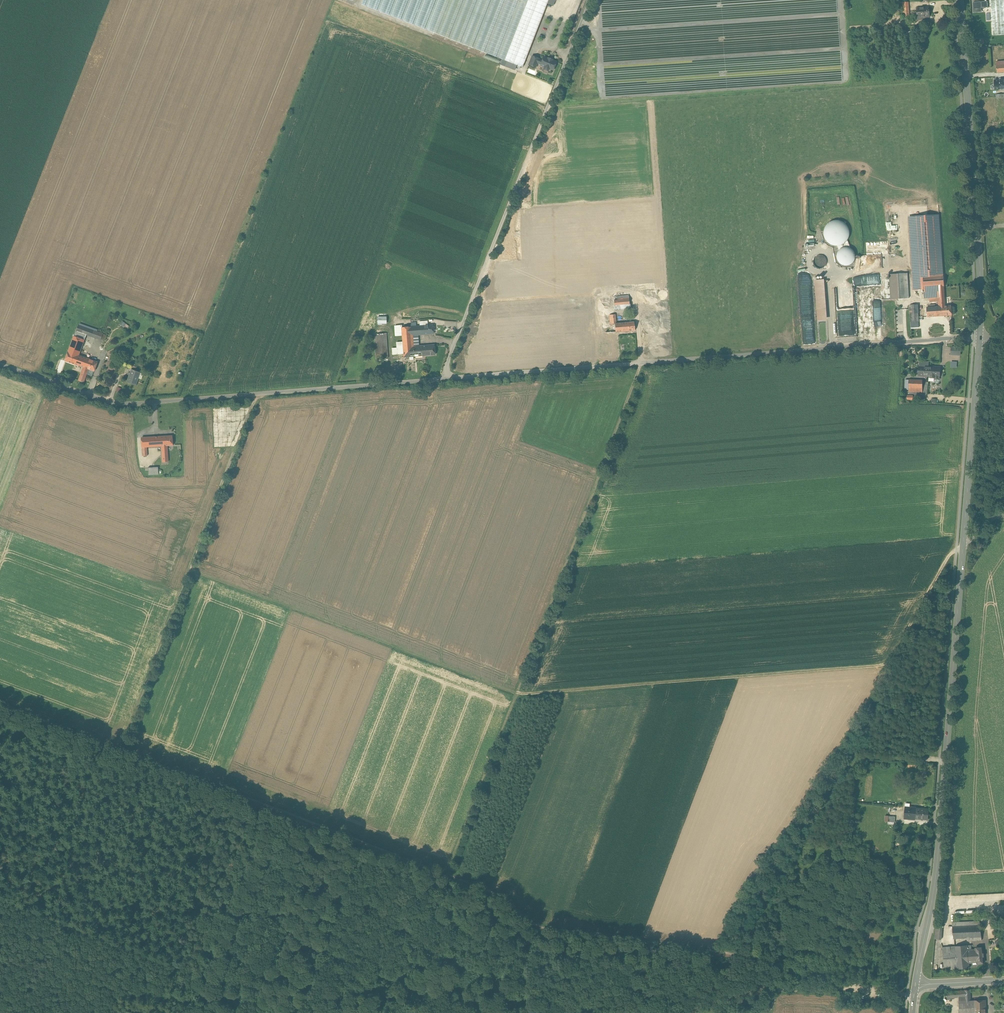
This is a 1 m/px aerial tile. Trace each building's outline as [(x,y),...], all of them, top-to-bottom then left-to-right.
[(364,4),(524,67),(551,0),(365,0),(364,4)] [(993,35),(1003,35),(1003,2),(1003,0),(991,0),(993,35)] [(929,7),(916,8),(917,17),(917,20),(930,19),(929,16),(929,7)] [(533,54),(529,64),(537,68),(539,64),(545,66),(544,69),(549,71),(550,69),(554,71),(558,61),(544,55),(543,58),(541,58),(533,54)] [(995,81),(995,90),(1001,90),(1001,91),(1003,91),(1003,81),(995,81)] [(939,215),(908,217),(913,290),(924,289),(923,278),(943,276),(939,215)] [(850,248),(847,241),(846,242),(845,243),(844,244),(843,244),(841,245),(840,245),(837,246),(839,250),(840,250),(840,249),(841,248),(842,248),(843,248),(844,247),(845,247),(846,247),(848,247),(849,247),(850,248)] [(826,264),(827,262),(826,259),(825,257),(823,256),(820,255),(818,256),(815,257),(814,259),(814,262),(814,264),(816,266),(818,268),(820,268),(823,268),(825,266),(826,264)] [(910,273),(890,275),(891,300),(912,298),(910,273)] [(943,276),(923,278),(924,289),(924,293),(939,292),(940,300),(938,300),(939,307),(943,306),(945,306),(944,286),(944,276),(943,276)] [(824,280),(815,280),(818,320),(827,320),(824,280)] [(661,291),(659,292),(659,294),(659,296),(659,298),(660,299),(662,300),(663,300),(665,300),(666,300),(667,299),(668,297),(668,296),(668,294),(668,293),(666,291),(664,290),(662,290),(661,291)] [(939,292),(924,293),(925,301),(938,300),(940,300),(939,292)] [(629,299),(611,301),(612,308),(630,306),(629,299)] [(939,307),(927,308),(928,317),(944,315),(943,306),(939,307)] [(945,306),(943,306),(944,315),(952,315),(951,306),(945,306)] [(918,309),(910,309),(912,328),(919,327),(918,309)] [(122,320),(119,324),(127,329),(130,325),(122,320)] [(73,326),(63,322),(55,343),(65,347),(73,326)] [(616,323),(615,323),(616,332),(618,332),(627,331),(634,330),(634,322),(616,323)] [(97,332),(78,325),(76,331),(86,335),(95,338),(97,332)] [(426,325),(402,327),(405,356),(427,355),(426,345),(414,346),(413,335),(427,334),(426,326),(426,325)] [(86,335),(76,331),(74,336),(84,340),(86,335)] [(380,331),(380,334),(375,334),(376,359),(388,358),(387,334),(382,334),(382,331),(380,331)] [(106,335),(97,332),(95,338),(104,341),(106,335)] [(90,360),(78,355),(84,340),(74,336),(65,360),(84,367),(87,368),(90,360)] [(434,344),(426,345),(427,355),(435,354),(434,344)] [(97,362),(90,360),(87,368),(88,369),(94,371),(97,362)] [(932,367),(919,366),(919,375),(929,376),(931,376),(932,367)] [(84,367),(79,380),(84,382),(88,369),(87,368),(84,367)] [(940,368),(932,367),(931,376),(929,376),(929,377),(928,381),(934,381),(934,379),(939,380),(939,376),(940,376),(940,368)] [(141,373),(131,369),(127,382),(136,386),(141,373)] [(923,380),(909,380),(909,390),(908,392),(922,392),(923,380)] [(172,436),(164,437),(164,446),(167,446),(173,446),(172,436)] [(155,437),(142,438),(143,456),(148,455),(147,447),(155,446),(155,437)] [(164,437),(155,437),(155,446),(162,446),(164,446),(164,437)] [(916,807),(905,806),(904,818),(915,819),(916,808),(916,807)] [(928,809),(916,808),(915,818),(928,819),(928,809)] [(980,921),(952,923),(952,926),(954,938),(967,938),(967,941),(982,940),(980,921)] [(967,945),(942,947),(944,970),(969,968),(969,963),(967,945)] [(984,963),(983,947),(975,948),(976,949),(971,950),(971,945),(967,945),(969,963),(977,962),(977,963),(984,963)] [(965,990),(965,991),(947,992),(947,998),(965,997),(965,1001),(959,1002),(959,1012),(975,1012),(975,1001),(971,1001),(970,990),(965,990)] [(975,1001),(975,1012),(986,1012),(985,1000),(975,1001)]
